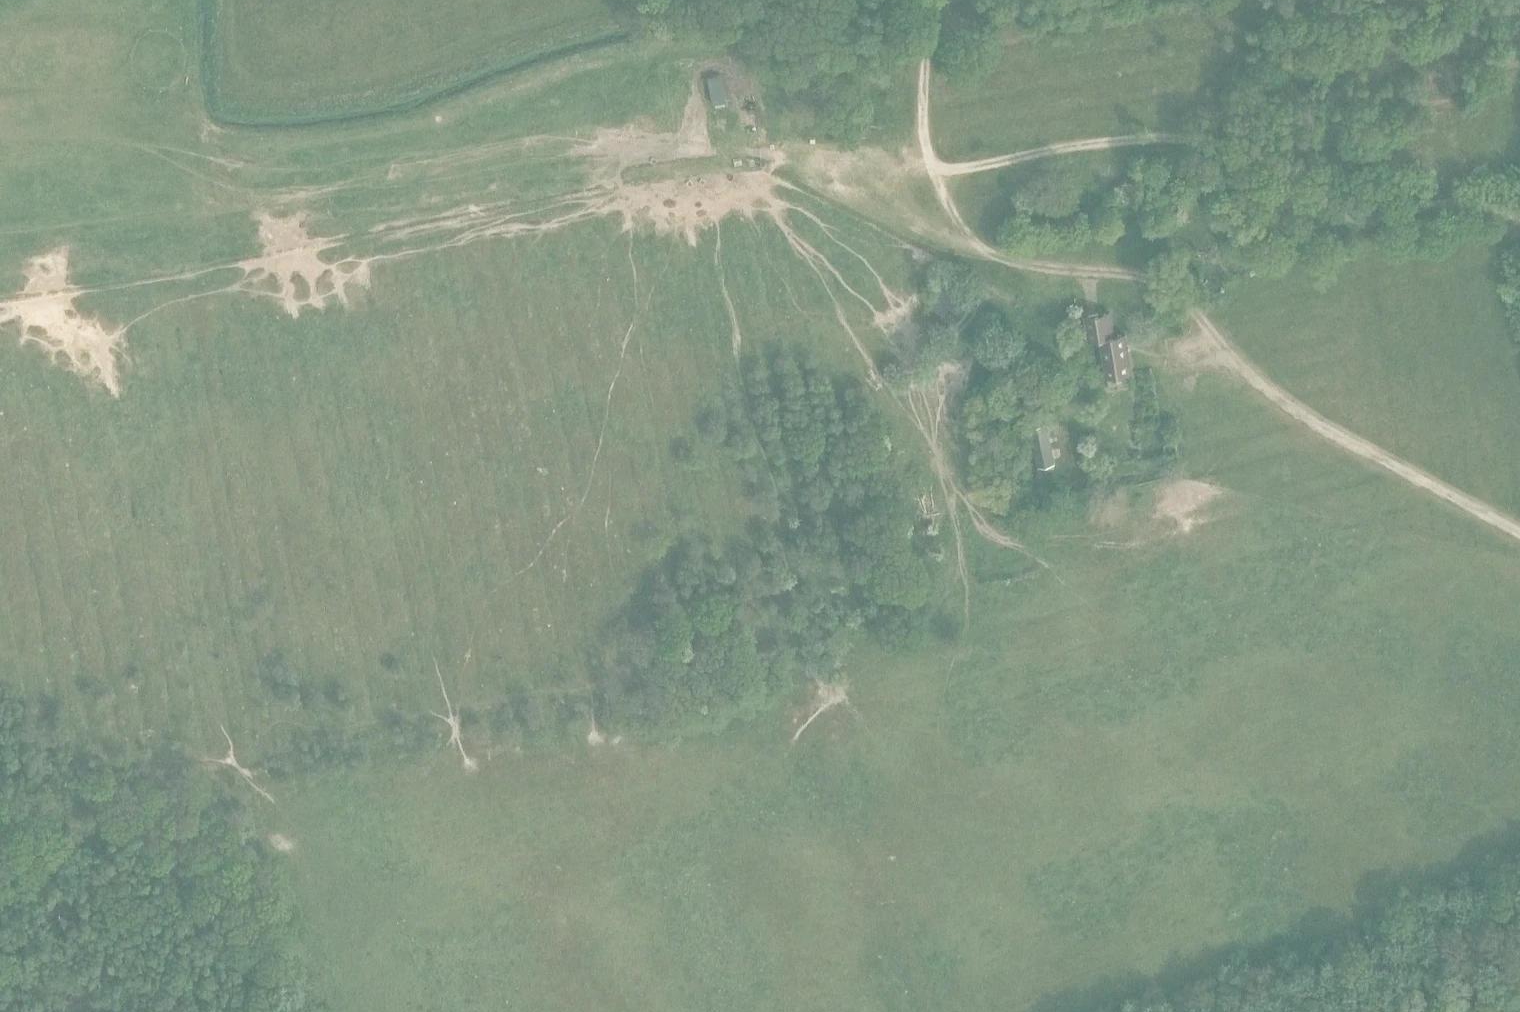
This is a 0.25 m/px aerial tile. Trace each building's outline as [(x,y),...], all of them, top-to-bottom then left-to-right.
[(1125,332),(1114,334),(1110,310),(1084,314),(1088,340),(1099,338),(1105,377),(1132,372),(1125,332)] [(1036,390),(1020,392),(1027,432),(1043,430),(1036,390)]
